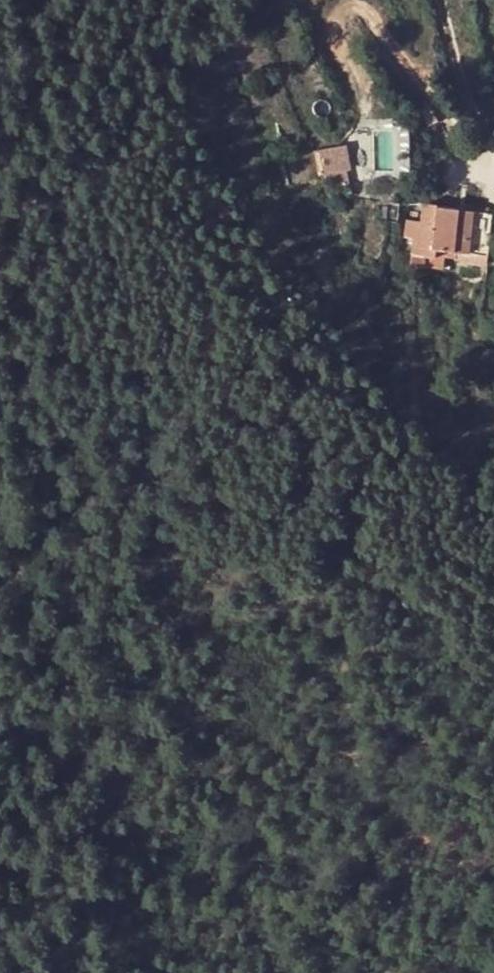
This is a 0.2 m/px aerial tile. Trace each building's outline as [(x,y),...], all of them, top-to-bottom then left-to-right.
[(325,190),(354,183),(345,144),(316,150),(325,190)] [(461,208),(424,204),(422,221),(407,220),(405,237),(414,238),(411,266),(444,269),(445,258),(456,259),(456,253),(461,208)] [(470,254),(475,205),(468,204),(467,209),(461,208),(456,253),(470,254)] [(384,255),(383,247),(376,248),(376,256),(384,255)]
